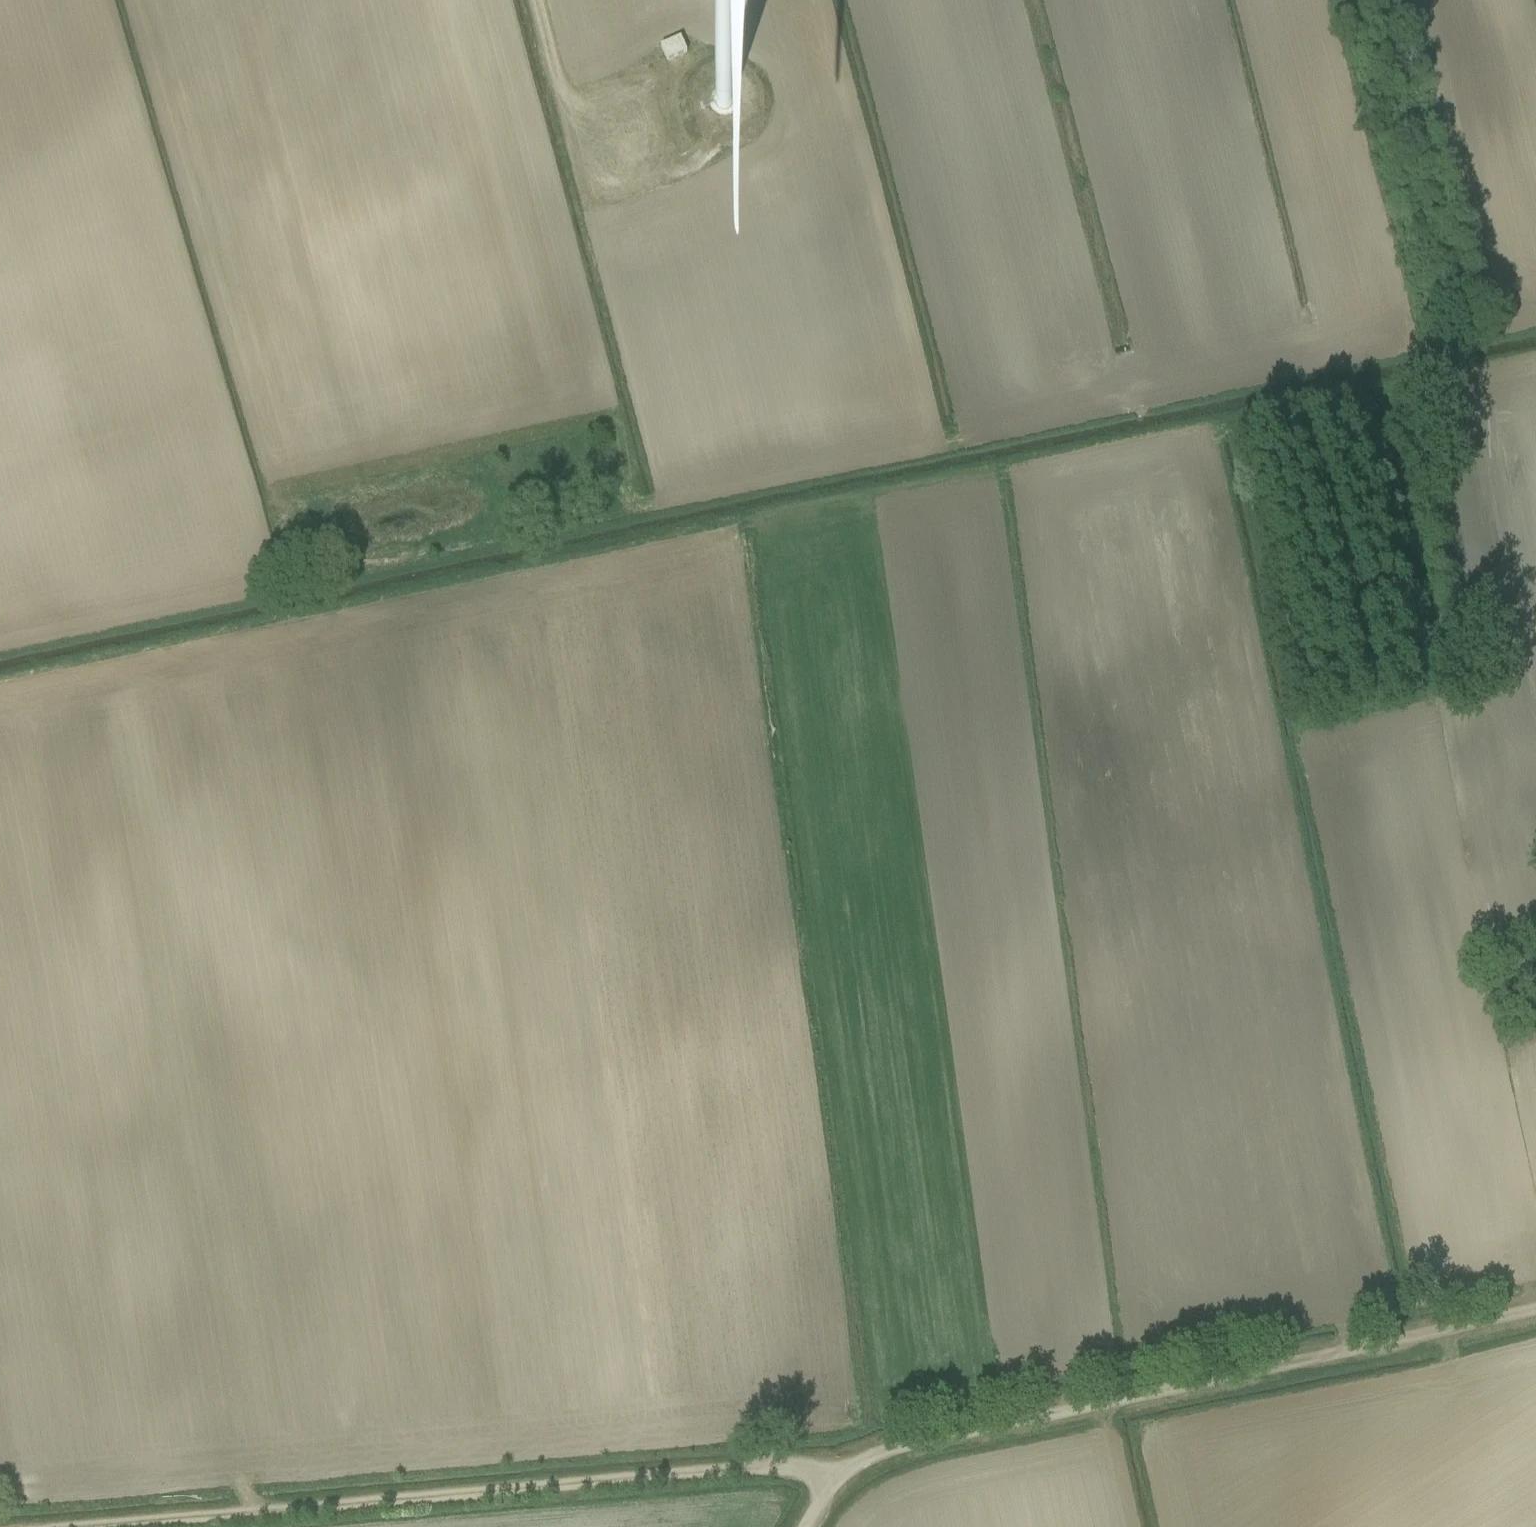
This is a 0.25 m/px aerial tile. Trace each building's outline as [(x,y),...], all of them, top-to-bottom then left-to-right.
[(694,94),(694,95),(694,96),(694,97),(694,98),(694,99),(695,100),(695,101),(695,102),(695,103),(695,104),(696,104),(696,105),(696,106),(696,107),(697,107),(697,108),(697,109),(698,109),(698,110),(698,111),(699,112),(699,113),(700,113),(700,114),(701,115),(701,116),(702,116),(702,117),(703,117),(703,118),(704,118),(704,119),(705,119),(705,120),(706,120),(706,121),(707,121),(707,122),(708,122),(709,123),(710,123),(710,124),(711,124),(712,125),(713,125),(714,126),(715,126),(716,126),(716,127),(717,127),(718,127),(719,128),(720,128),(721,128),(722,128),(723,129),(724,129),(725,129),(726,129),(727,129),(728,129),(729,129),(730,129),(731,129),(732,129),(733,129),(734,129),(735,129),(735,128),(736,128),(737,128),(738,128),(739,128),(739,127),(740,127),(741,127),(742,127),(742,126),(743,126),(744,126),(744,125),(745,125),(746,125),(746,124),(747,124),(748,123),(749,123),(749,122),(750,122),(751,121),(752,120),(753,120),(753,119),(754,119),(754,118),(755,117),(756,116),(756,115),(757,115),(757,114),(758,114),(758,113),(759,112),(759,111),(760,110),(760,109),(761,108),(761,107),(761,106),(762,105),(762,104),(762,103),(763,102),(763,101),(763,100),(763,99),(763,98),(763,97),(763,96),(763,95),(763,94),(763,93),(763,92),(763,91),(763,90),(763,89),(763,88),(763,87),(762,86),(762,85),(762,84),(762,83),(761,83),(761,82),(761,81),(760,80),(760,79),(760,78),(759,78),(759,77),(758,76),(758,75),(757,75),(757,74),(756,73),(755,72),(755,71),(754,71),(753,70),(753,69),(752,69),(752,68),(751,68),(750,67),(749,67),(749,66),(748,66),(747,65),(746,65),(746,64),(745,64),(744,63),(743,63),(742,62),(741,62),(740,62),(739,61),(738,61),(737,61),(736,61),(736,60),(735,60),(734,60),(733,60),(732,60),(731,60),(730,60),(729,60),(728,60),(727,60),(726,60),(725,60),(724,60),(723,60),(722,60),(722,61),(721,61),(720,61),(719,61),(718,61),(718,62),(717,62),(716,62),(715,63),(714,63),(713,63),(713,64),(712,64),(711,65),(710,65),(710,66),(709,66),(708,67),(707,67),(707,68),(706,68),(706,69),(705,69),(705,70),(704,70),(704,71),(703,71),(703,72),(702,72),(702,73),(701,73),(701,74),(700,75),(700,76),(699,76),(699,77),(698,78),(698,79),(698,80),(697,80),(697,81),(697,82),(696,82),(696,83),(696,84),(696,85),(695,85),(695,86),(695,87),(695,88),(695,89),(694,90),(694,91),(694,92),(694,93),(694,94)] [(312,637),(313,646),(330,645),(329,635),(312,637)]
